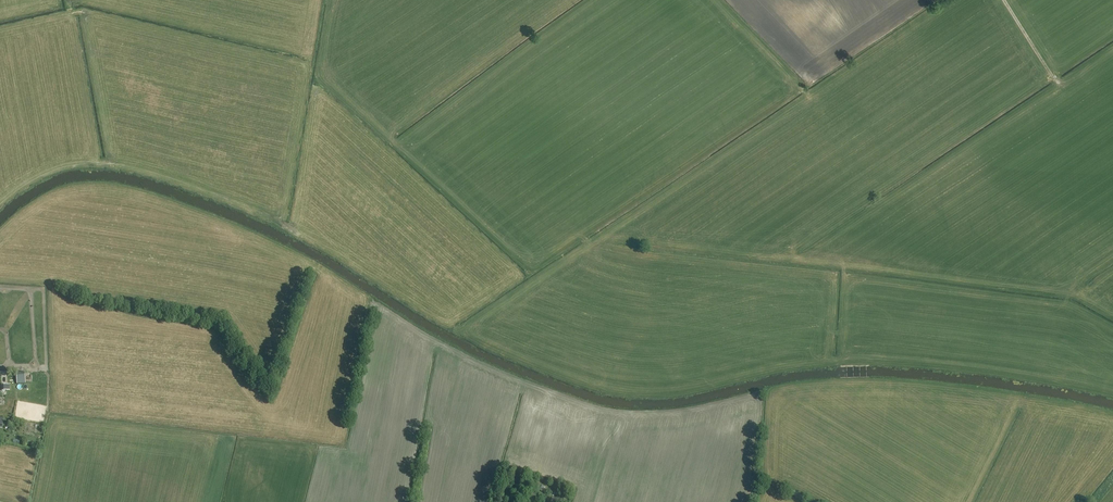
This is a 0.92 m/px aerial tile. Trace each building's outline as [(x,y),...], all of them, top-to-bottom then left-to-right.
[(16,373),(17,384),(26,383),(25,373),(16,373)] [(41,427),(38,427),(38,422),(31,423),(31,425),(27,426),(27,432),(41,431),(41,427)]
